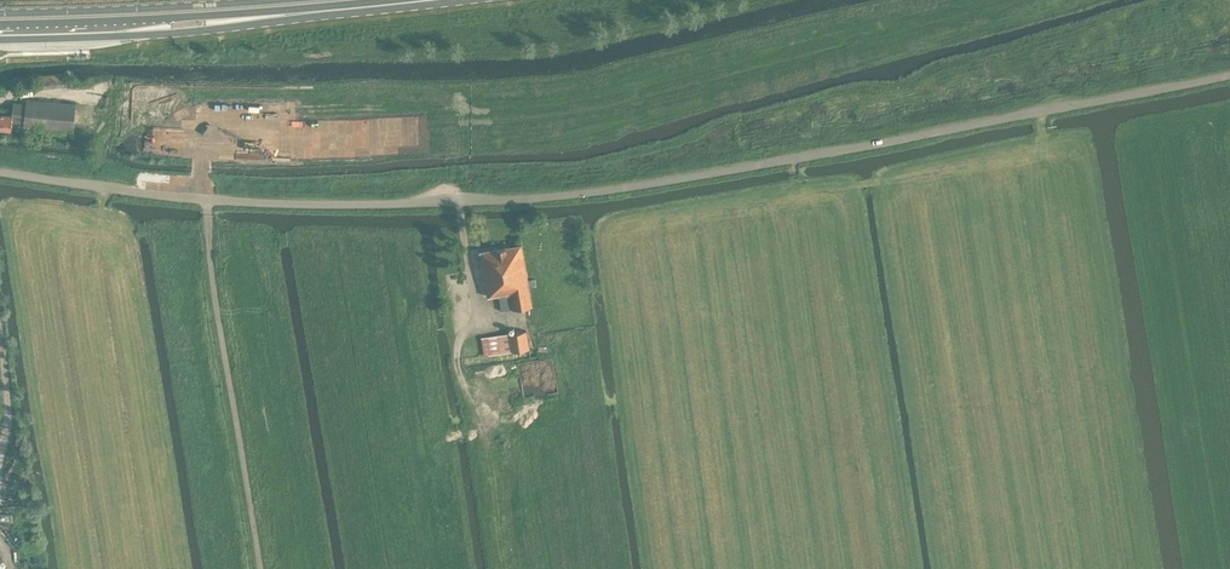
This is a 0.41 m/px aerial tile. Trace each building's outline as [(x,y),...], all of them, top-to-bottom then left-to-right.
[(68,84),(67,75),(44,77),(44,86),(68,84)] [(77,102),(28,97),(28,102),(15,101),(13,113),(0,112),(0,127),(13,128),(14,120),(26,121),(25,128),(75,132),(77,102)] [(533,304),(523,243),(482,250),(482,252),(479,252),(481,260),(483,260),(489,295),(500,293),(500,294),(503,310),(533,304)] [(486,354),(513,350),(530,347),(527,329),(483,336),(486,354)]
